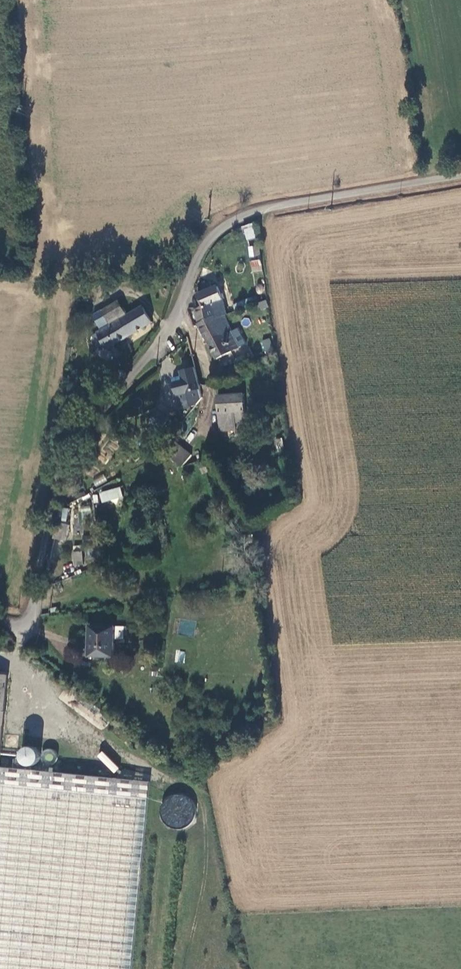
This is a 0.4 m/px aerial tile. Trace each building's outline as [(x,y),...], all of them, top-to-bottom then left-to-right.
[(251,223),(242,225),(246,241),(255,238),(251,223)] [(252,268),(262,267),(261,257),(255,258),(251,258),(252,268)] [(193,304),(200,325),(226,314),(220,300),(223,299),(218,285),(197,293),(199,301),(193,304)] [(103,309),(112,324),(128,314),(119,300),(103,309)] [(262,311),(269,309),(267,301),(259,304),(262,311)] [(112,324),(93,335),(96,342),(102,339),(107,348),(154,320),(145,304),(128,314),(112,324)] [(234,334),(226,314),(200,325),(198,325),(209,339),(210,339),(216,358),(241,348),(234,334)] [(240,331),(234,334),(241,348),(247,345),(240,331)] [(262,340),(265,354),(273,352),(270,338),(262,340)] [(238,364),(221,367),(223,375),(240,371),(238,364)] [(186,401),(188,408),(199,406),(203,399),(194,368),(179,372),(180,375),(172,377),(176,395),(184,394),(186,401)] [(220,392),(222,428),(237,427),(237,418),(244,418),(243,391),(220,392)] [(178,403),(186,401),(184,394),(176,395),(178,403)] [(157,406),(148,421),(161,429),(170,414),(157,406)] [(97,436),(83,453),(88,457),(102,439),(97,436)] [(191,456),(168,438),(160,447),(183,467),(191,456)] [(285,452),(284,441),(277,441),(277,452),(285,452)] [(96,486),(106,481),(104,475),(94,480),(96,486)] [(103,500),(123,495),(121,489),(101,495),(103,500)] [(70,509),(61,509),(55,538),(66,540),(69,523),(67,523),(70,509)] [(82,546),(74,547),(75,565),(83,565),(82,546)] [(89,624),(88,658),(114,658),(115,625),(89,624)] [(176,650),(175,662),(184,663),(185,651),(176,650)] [(9,673),(0,672),(0,753),(1,753),(9,673)] [(12,745),(14,745),(15,744),(16,743),(16,741),(16,740),(15,738),(14,737),(13,736),(12,736),(10,736),(9,737),(8,738),(7,739),(7,741),(7,742),(8,744),(9,745),(11,745),(12,745)] [(33,764),(36,763),(39,761),(40,758),(41,755),(41,752),(39,749),(37,747),(34,745),(31,745),(28,745),(25,747),(23,749),(22,752),(21,756),(22,759),(24,761),(27,763),(30,764),(33,764)] [(52,764),(54,763),(56,762),(58,759),(58,757),(58,754),(57,752),(55,750),(53,749),(51,748),(48,748),(45,750),(43,752),(42,754),(42,757),(43,760),(44,762),(47,764),(49,764),(52,764)] [(101,751),(96,756),(113,773),(118,768),(101,751)] [(0,766),(0,968),(133,968),(151,780),(0,766)] [(184,828),(190,825),(194,821),(196,815),(197,809),(195,803),(192,798),(187,795),(181,793),(175,794),(170,796),(166,800),(163,804),(162,810),(162,815),(165,820),(168,824),(173,827),(178,828),(184,828)]
